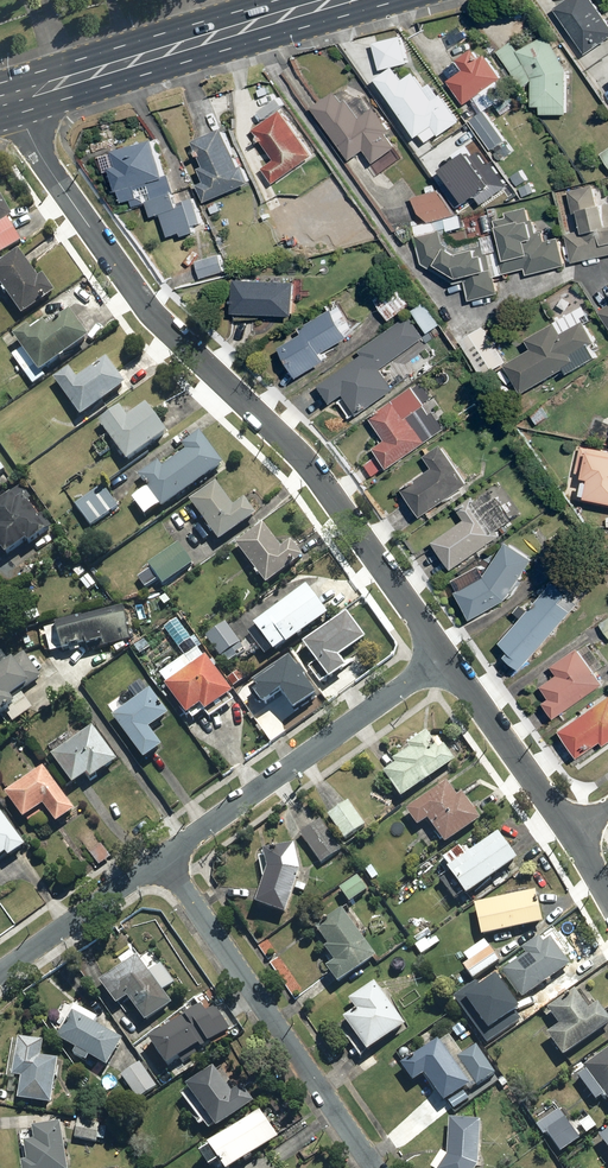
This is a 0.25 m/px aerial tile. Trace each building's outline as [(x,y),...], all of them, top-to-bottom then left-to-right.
[(540,115),(569,114),(569,70),(549,34),(520,50),(514,41),(509,44),(502,33),(496,37),(503,48),(498,51),(523,88),(532,82),(534,106),(543,107),(540,115)] [(577,57),(600,90),(607,84),(607,35),(577,57)] [(451,79),(467,104),(476,97),(485,110),(509,94),(500,81),(504,79),(487,54),(480,58),(475,50),(456,63),(462,72),(451,79)] [(396,68),(378,80),(418,138),(423,135),(429,143),(440,135),(441,138),(463,123),(443,94),(434,100),(415,73),(405,80),(396,68)] [(352,83),(315,108),(352,161),(365,152),(381,174),(402,159),(396,151),(400,148),(390,134),(394,131),(377,106),(371,110),(352,83)] [(315,154),(283,110),(253,131),(274,159),(263,167),(275,184),(315,154)] [(487,111),(472,121),(493,151),(508,141),(487,111)] [(242,165),(227,128),(196,141),(206,166),(202,168),(207,182),(201,184),(208,202),(254,184),(245,164),(242,165)] [(158,180),(165,178),(155,141),(115,150),(119,166),(112,167),(118,193),(121,192),(125,205),(141,201),(139,193),(150,191),(149,187),(148,182),(158,180)] [(446,157),(430,168),(454,202),(470,190),(446,157)] [(521,169),(512,176),(526,195),(535,188),(521,169)] [(149,187),(150,191),(151,190),(153,200),(148,201),(153,218),(164,215),(170,236),(183,233),(184,238),(198,235),(195,226),(201,225),(195,199),(186,201),(187,205),(179,207),(171,176),(165,178),(158,180),(159,184),(149,187)] [(566,234),(573,263),(607,255),(607,205),(599,207),(594,184),(569,190),(579,231),(566,234)] [(460,214),(441,190),(414,198),(421,213),(432,221),(460,214)] [(301,192),(281,204),(297,232),(317,220),(301,192)] [(19,244),(6,219),(10,217),(0,198),(0,254),(19,244)] [(509,216),(492,220),(505,275),(526,270),(528,276),(568,267),(561,237),(547,240),(545,231),(537,233),(534,219),(530,220),(527,207),(507,211),(509,216)] [(496,294),(488,238),(455,243),(453,230),(418,235),(424,278),(467,271),(471,298),(496,294)] [(222,252),(195,259),(200,279),(228,272),(222,252)] [(0,267),(0,288),(22,317),(54,293),(43,278),(40,280),(19,253),(0,267)] [(236,278),(234,313),(298,315),(299,281),(236,278)] [(391,320),(415,303),(401,283),(377,300),(391,320)] [(301,377),(330,359),(326,352),(351,337),(349,334),(358,328),(339,298),(329,305),(332,310),(302,328),(306,335),(284,349),(301,377)] [(526,392),(568,369),(571,373),(600,357),(593,344),(598,341),(589,325),(595,322),(586,306),(529,337),(535,349),(510,362),(526,392)] [(427,337),(410,314),(362,351),(364,354),(322,386),(335,404),(345,396),(361,417),(397,389),(383,370),(427,337)] [(40,376),(89,342),(70,315),(48,330),(44,325),(31,334),(28,330),(14,339),(40,376)] [(508,361),(484,327),(461,342),(485,377),(508,361)] [(69,370),(53,381),(81,419),(125,386),(105,359),(77,380),(69,370)] [(436,414),(415,384),(371,419),(386,438),(376,446),(382,453),(366,465),(375,476),(388,465),(392,469),(430,439),(420,427),(436,414)] [(541,406),(531,415),(540,426),(551,416),(541,406)] [(120,409),(98,425),(127,465),(166,436),(144,407),(127,419),(120,409)] [(159,462),(137,478),(146,491),(132,501),(144,516),(157,506),(161,511),(223,466),(200,431),(181,446),(185,452),(163,468),(159,462)] [(574,443),(565,499),(607,508),(607,449),(574,443)] [(473,485),(443,444),(425,458),(435,471),(405,492),(426,520),(473,485)] [(216,484),(188,502),(218,544),(256,517),(244,501),(234,508),(216,484)] [(46,534),(39,523),(48,515),(22,485),(0,503),(0,552),(8,561),(27,545),(29,548),(46,534)] [(456,569),(518,524),(490,485),(457,509),(465,520),(436,542),(456,569)] [(90,529),(119,507),(103,486),(74,508),(90,529)] [(235,544),(237,547),(267,588),(304,561),(291,543),(281,550),(262,525),(235,544)] [(535,560),(508,540),(486,575),(458,590),(476,620),(509,601),(535,560)] [(193,565),(176,543),(147,565),(163,587),(193,565)] [(525,670),(580,602),(554,580),(503,644),(509,649),(505,653),(525,670)] [(327,614),(306,584),(252,626),(274,654),(284,645),(285,647),(327,614)] [(124,609),(54,625),(61,650),(69,648),(70,653),(81,650),(80,646),(86,645),(87,651),(132,640),(124,609)] [(346,613),(301,645),(329,683),(346,670),(339,660),(366,640),(346,613)] [(235,656),(244,650),(227,624),(205,639),(220,660),(232,652),(235,656)] [(54,630),(44,632),(47,648),(57,646),(54,630)] [(203,658),(196,648),(183,657),(190,667),(185,670),(179,661),(160,674),(167,684),(164,686),(189,723),(202,713),(208,721),(233,704),(229,698),(233,696),(205,656),(203,658)] [(558,719),(606,684),(580,648),(554,667),(560,675),(543,687),(552,699),(546,703),(558,719)] [(23,651),(7,662),(0,653),(0,720),(16,708),(11,701),(42,678),(23,651)] [(247,680),(240,670),(226,679),(233,689),(247,680)] [(113,715),(110,718),(143,764),(161,751),(149,733),(170,719),(150,690),(147,692),(140,681),(106,705),(113,715)] [(327,698),(315,682),(294,698),(306,714),(327,698)] [(562,732),(581,759),(604,743),(606,746),(607,745),(607,698),(562,732)] [(119,763),(91,726),(73,740),(67,733),(47,748),(53,755),(48,759),(72,790),(85,781),(88,786),(119,763)] [(395,765),(382,774),(400,800),(455,762),(443,745),(437,749),(426,733),(407,746),(410,750),(393,761),(395,765)] [(73,814),(41,769),(3,795),(23,824),(44,809),(56,826),(73,814)] [(445,845),(479,819),(482,818),(463,794),(459,797),(447,781),(405,813),(417,829),(427,821),(445,845)] [(348,801),(327,816),(344,840),(365,825),(348,801)] [(0,813),(0,861),(5,858),(8,862),(25,850),(0,813)] [(320,819),(299,834),(320,864),(341,849),(320,819)] [(466,898),(516,861),(498,834),(471,853),(465,846),(441,864),(466,898)] [(293,844),(263,850),(266,870),(254,907),(285,916),(300,871),(293,844)] [(111,859),(104,846),(91,854),(98,867),(111,859)] [(367,892),(356,877),(338,890),(349,905),(367,892)] [(542,925),(534,892),(530,893),(529,888),(504,894),(505,899),(474,906),(481,938),(542,925)] [(375,957),(339,908),(310,929),(327,952),(324,955),(331,964),(324,969),(336,985),(375,957)] [(521,1001),(570,965),(550,938),(543,943),(539,938),(522,951),(526,957),(501,975),(521,1001)] [(499,962),(483,941),(462,956),(468,964),(461,969),(471,982),(499,962)] [(147,972),(135,956),(98,985),(116,1008),(125,1001),(144,1025),(172,1003),(164,992),(175,984),(158,963),(147,972)] [(406,1027),(376,983),(348,1000),(355,1011),(343,1019),(366,1054),(406,1027)] [(607,1025),(607,1020),(597,1006),(590,1012),(574,991),(546,1011),(557,1026),(544,1035),(561,1059),(607,1025)] [(506,1033),(532,1012),(523,1001),(510,1012),(502,1003),(490,1013),(506,1033)] [(97,1018),(74,1005),(54,1040),(74,1051),(72,1056),(85,1063),(88,1057),(106,1067),(121,1040),(94,1024),(97,1018)] [(161,1033),(138,1048),(153,1069),(175,1054),(161,1033)] [(462,1056),(446,1033),(399,1066),(412,1083),(423,1075),(444,1104),(447,1102),(454,1111),(469,1100),(462,1091),(467,1088),(469,1092),(495,1074),(475,1047),(462,1056)] [(41,1040),(11,1038),(8,1080),(19,1081),(17,1101),(52,1104),(55,1059),(40,1058),(41,1040)] [(576,1076),(595,1103),(601,1098),(607,1108),(607,1048),(598,1055),(596,1051),(590,1055),(592,1058),(590,1059),(589,1057),(584,1061),(587,1065),(583,1067),(586,1071),(576,1076)] [(157,1087),(138,1062),(119,1076),(138,1101),(157,1087)] [(212,1066),(183,1088),(216,1130),(253,1101),(242,1087),(233,1094),(212,1066)] [(580,1139),(558,1109),(536,1125),(544,1137),(547,1135),(561,1153),(580,1139)] [(278,1137),(259,1110),(207,1146),(209,1150),(199,1157),(207,1167),(210,1167),(217,1163),(221,1167),(233,1167),(278,1137)] [(597,1126),(588,1116),(578,1125),(588,1135),(597,1126)] [(480,1120),(448,1119),(446,1156),(440,1152),(430,1167),(478,1167),(480,1120)] [(99,1124),(76,1120),(73,1139),(96,1143),(99,1124)] [(61,1123),(32,1127),(34,1141),(23,1143),(25,1161),(21,1162),(22,1167),(67,1167),(61,1123)] [(598,1137),(607,1152),(607,1130),(598,1137)]
